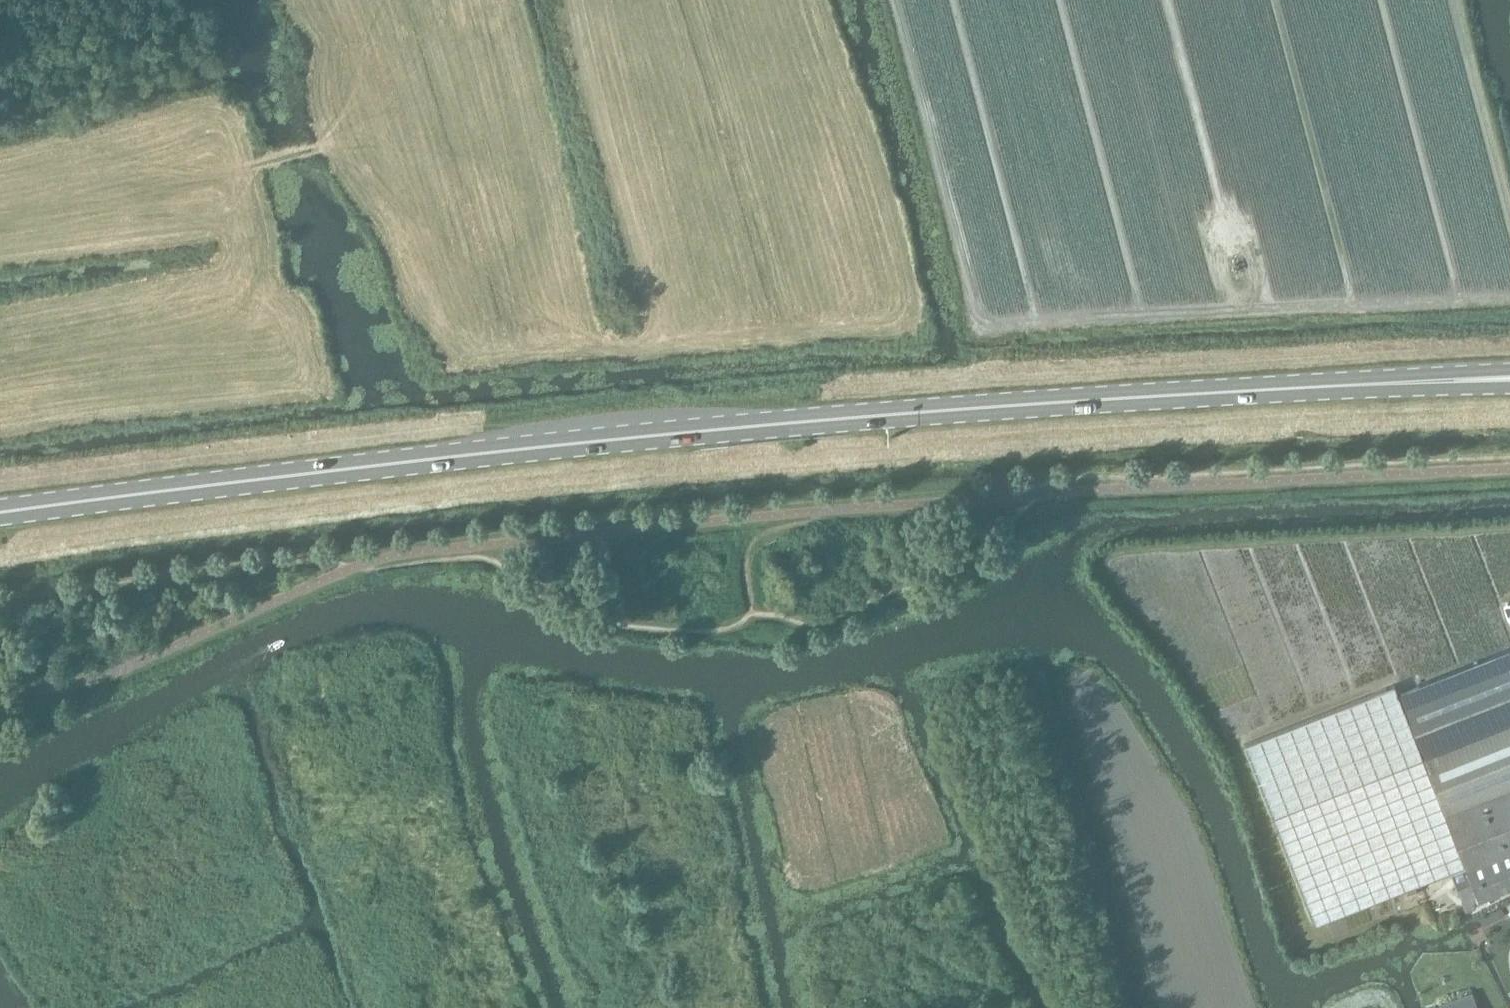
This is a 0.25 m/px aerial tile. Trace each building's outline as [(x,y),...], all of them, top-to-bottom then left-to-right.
[(1244,745),(1272,817),(1422,758),(1394,686),(1244,745)] [(1509,787),(1509,723),(1422,758),(1445,813),(1509,787)] [(1314,924),(1465,865),(1445,813),(1422,758),(1272,817),(1314,924)] [(1465,865),(1466,869),(1509,852),(1509,787),(1445,813),(1465,865)] [(1466,869),(1478,899),(1509,886),(1509,852),(1466,869)] [(1472,992),(1434,1006),(1434,1007),(1478,1007),(1472,992)]
